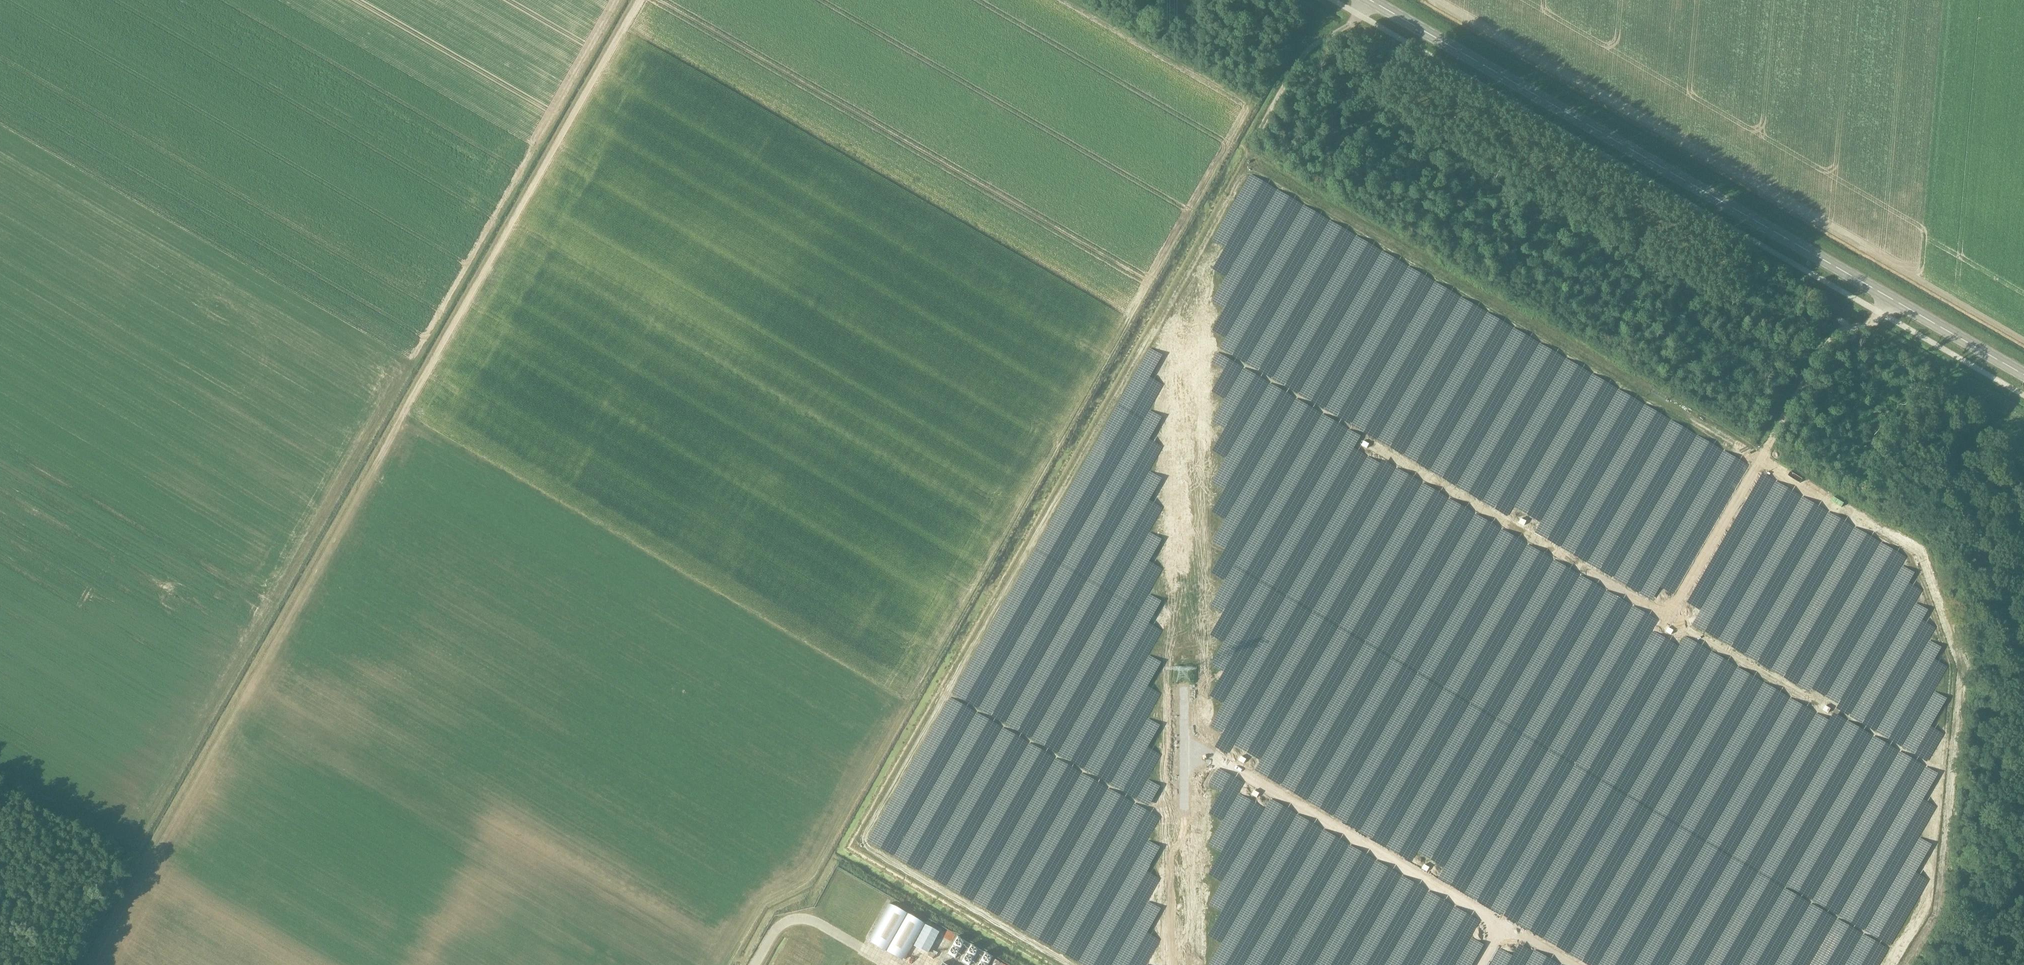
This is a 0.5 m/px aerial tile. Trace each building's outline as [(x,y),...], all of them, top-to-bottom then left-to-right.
[(889,904),(869,939),(871,940),(869,942),(902,961),(903,958),(904,959),(924,924),(889,904)] [(947,953),(947,954),(967,964),(987,964),(992,958),(956,938),(947,953)]
